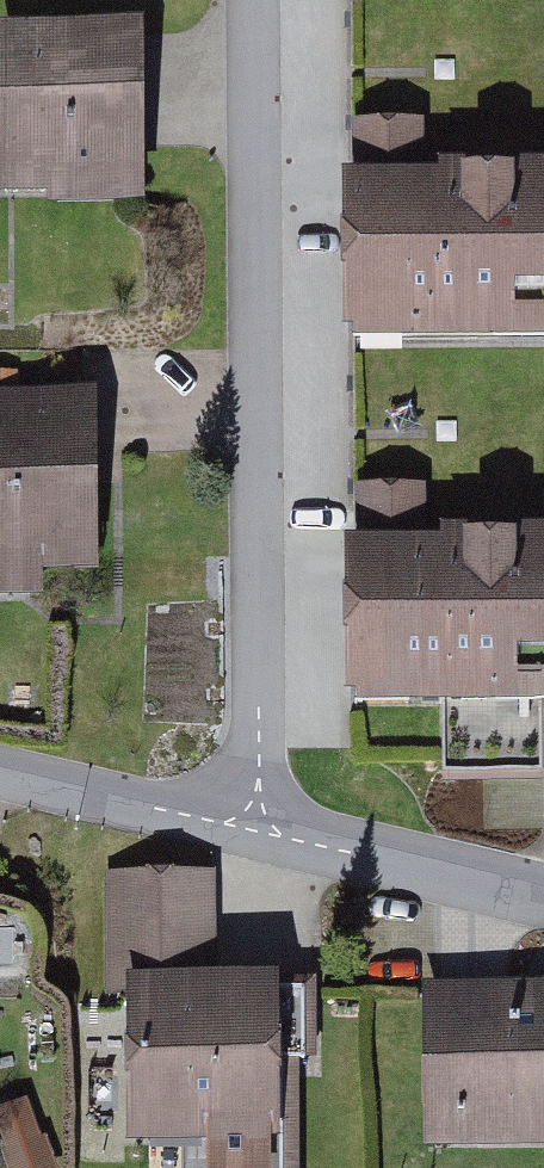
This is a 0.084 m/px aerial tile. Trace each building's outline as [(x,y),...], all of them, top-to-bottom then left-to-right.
[(156,33),(6,35),(7,212),(158,210),(156,33)] [(437,178),(437,130),(356,130),(357,354),(543,353),(543,177),(437,178)] [(110,403),(0,403),(0,611),(54,611),(54,579),(109,579),(110,403)] [(439,539),(439,494),(357,493),(355,716),(454,717),(453,788),(543,789),(543,539),(439,539)] [(111,874),(112,1167),(303,1167),(302,976),(234,976),(234,874),(111,874)] [(437,1160),(543,1155),(543,989),(430,994),(437,1160)]
